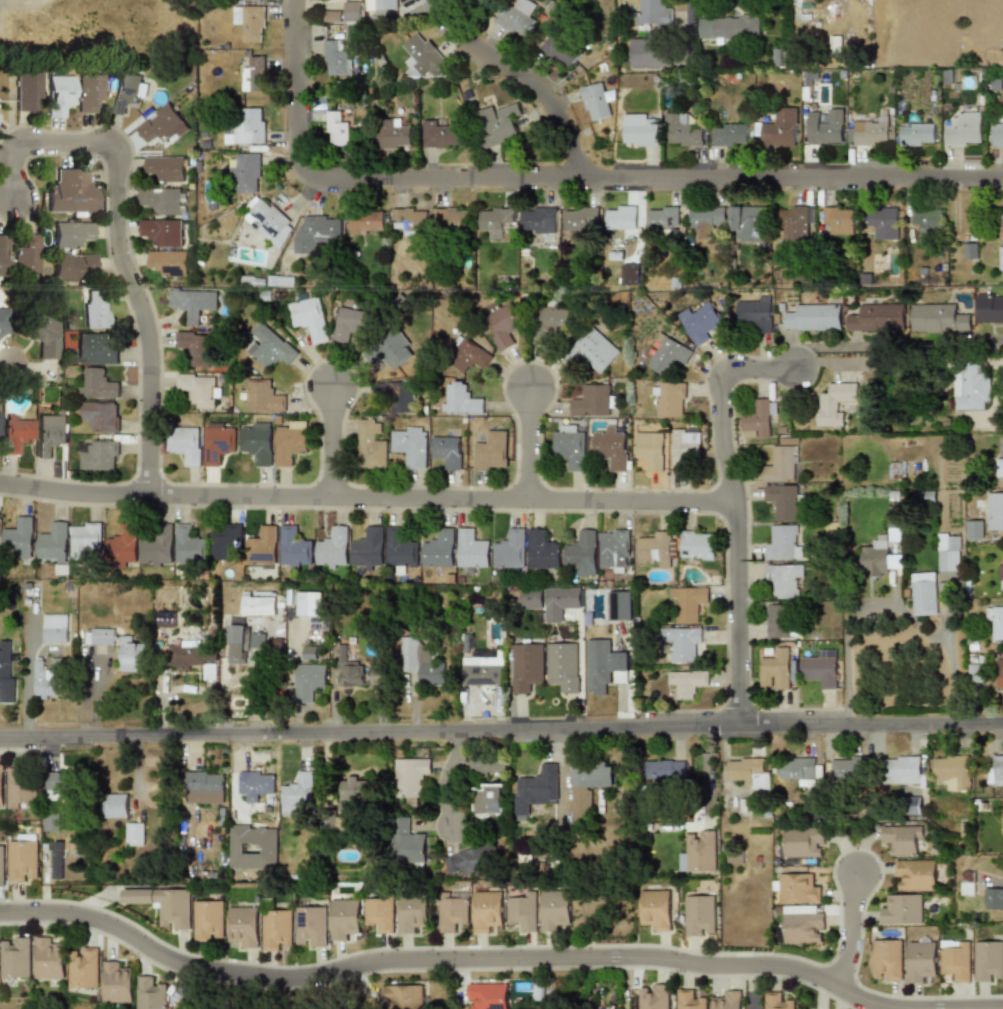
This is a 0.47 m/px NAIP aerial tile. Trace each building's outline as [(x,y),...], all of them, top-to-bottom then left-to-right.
[(397,9),(397,0),(373,0),(373,10),(397,9)] [(530,14),(535,3),(529,0),(519,0),(515,6),(505,1),(494,22),(525,39),(537,17),(530,14)] [(640,25),(673,25),(673,4),(664,4),(664,0),(640,0),(640,25)] [(361,2),(344,2),(344,21),(361,21),(361,2)] [(265,6),(233,6),(233,28),(244,28),(244,42),(265,42),(265,6)] [(342,11),(324,11),(324,23),(341,23),(342,11)] [(700,15),(700,38),(761,38),(761,15),(700,15)] [(422,29),(398,46),(411,64),(404,70),(413,82),(430,70),(437,79),(451,69),(422,29)] [(566,71),(578,57),(551,34),(539,48),(566,71)] [(841,37),(830,36),(829,56),(840,56),(841,37)] [(324,39),(325,75),(351,75),(351,54),(357,54),(356,39),(324,39)] [(631,67),(671,67),(671,39),(631,39),(631,67)] [(243,91),(263,91),(263,60),(243,60),(243,91)] [(116,70),(109,112),(127,115),(129,105),(138,107),(143,75),(116,70)] [(32,110),(32,101),(38,101),(38,73),(13,73),(13,110),(32,110)] [(102,103),(102,74),(76,74),(76,113),(93,113),(93,103),(102,103)] [(45,117),(63,117),(63,107),(72,107),(72,75),(45,75),(45,117)] [(587,121),(616,116),(612,90),(602,92),(600,83),(581,86),(587,121)] [(156,135),(162,142),(186,123),(169,101),(136,127),(148,142),(156,135)] [(518,138),(511,114),(520,112),(518,106),(474,118),(483,148),(518,138)] [(798,146),(798,107),(776,107),(776,126),(763,126),(763,146),(798,146)] [(266,108),(246,108),(246,119),(236,119),(236,143),(266,143),(266,108)] [(349,146),(349,120),(338,120),(338,111),(326,111),(326,146),(349,146)] [(667,146),(705,146),(705,123),(694,123),(694,113),(667,113),(667,146)] [(982,113),(955,113),(955,123),(944,123),(944,145),(982,145),(982,113)] [(658,146),(658,115),(623,115),(623,146),(658,146)] [(376,149),(409,149),(409,119),(376,119),(376,149)] [(458,147),(458,128),(441,128),(441,119),(422,119),(422,147),(458,147)] [(809,120),(809,145),(843,145),(843,120),(809,120)] [(853,146),(890,146),(890,120),(853,120),(853,146)] [(900,123),(900,146),(936,146),(936,123),(900,123)] [(991,123),(991,145),(1002,145),(1002,123),(991,123)] [(750,124),(714,124),(714,146),(750,146),(750,124)] [(232,183),(241,183),(241,193),(262,193),(262,153),(241,153),(241,163),(232,163),(232,183)] [(185,182),(185,156),(146,156),(146,173),(156,173),(156,182),(185,182)] [(44,214),(95,214),(95,185),(85,185),(85,168),(55,168),(55,179),(45,179),(44,214)] [(140,205),(150,205),(150,215),(181,215),(181,188),(140,188),(140,205)] [(299,226),(265,196),(245,218),(279,248),(299,226)] [(957,233),(973,234),(974,202),(959,201),(957,233)] [(606,229),(637,229),(637,205),(606,205),(606,229)] [(733,231),(743,231),(743,242),(767,242),(767,205),(733,205),(733,231)] [(680,206),(650,206),(650,229),(680,229),(680,206)] [(809,229),(817,229),(817,206),(782,206),(782,231),(792,231),(792,239),(809,239),(809,229)] [(834,234),(856,234),(856,206),(825,206),(825,225),(834,225),(834,234)] [(489,239),(503,239),(504,218),(514,218),(514,208),(479,207),(479,228),(490,229),(489,239)] [(555,207),(521,207),(521,229),(543,229),(543,240),(555,240),(555,207)] [(711,238),(711,227),(728,227),(728,207),(692,207),(692,229),(700,229),(700,238),(711,238)] [(898,207),(869,207),(869,229),(878,229),(878,240),(898,240),(898,207)] [(428,234),(428,208),(392,208),(392,228),(401,228),(401,234),(428,234)] [(469,229),(469,208),(434,208),(434,229),(469,229)] [(565,232),(589,232),(589,220),(599,220),(599,208),(565,208),(565,232)] [(943,230),(943,209),(912,209),(912,230),(943,230)] [(349,213),(349,233),(384,233),(384,213),(349,213)] [(343,216),(300,215),(299,255),(318,256),(318,245),(332,245),(332,237),(343,237),(343,216)] [(183,220),(140,220),(140,236),(151,236),(151,246),(183,246),(183,220)] [(80,248),(80,238),(90,238),(90,221),(51,221),(51,248),(80,248)] [(11,273),(37,273),(37,233),(21,233),(21,243),(11,243),(11,273)] [(964,258),(977,258),(977,243),(964,243),(964,258)] [(150,269),(161,269),(161,278),(187,278),(187,251),(150,251),(150,269)] [(83,273),(93,273),(93,253),(52,253),(52,281),(83,281),(83,273)] [(640,263),(622,263),(622,285),(640,285),(640,263)] [(271,286),(296,286),(296,276),(271,276),(271,286)] [(189,308),(189,325),(205,325),(206,313),(217,313),(218,289),(171,289),(171,307),(189,308)] [(82,291),(84,328),(105,328),(103,290),(82,291)] [(1002,322),(1002,294),(976,294),(976,322),(1002,322)] [(290,302),(296,328),(307,325),(311,345),(332,340),(321,295),(290,302)] [(710,297),(678,312),(694,346),(718,335),(714,327),(722,324),(710,297)] [(738,323),(757,323),(757,333),(774,333),(774,298),(738,298),(738,323)] [(481,319),(501,353),(518,343),(512,332),(521,327),(508,304),(481,319)] [(840,330),(840,304),(795,304),(796,313),(785,313),(785,330),(840,330)] [(906,304),(858,304),(858,312),(848,312),(848,331),(906,331),(906,304)] [(912,331),(971,331),(971,313),(959,313),(959,304),(912,304),(912,331)] [(356,343),(358,332),(368,334),(372,311),(341,306),(336,339),(356,343)] [(569,310),(537,306),(532,343),(552,346),(553,337),(565,339),(569,310)] [(57,360),(58,316),(23,315),(22,339),(38,339),(37,360),(57,360)] [(621,349),(589,326),(570,352),(603,375),(621,349)] [(279,362),(288,369),(302,353),(273,328),(251,354),(271,371),(279,362)] [(211,370),(212,332),(178,331),(178,349),(196,349),(196,370),(211,370)] [(417,355),(401,331),(377,346),(392,370),(417,355)] [(647,367),(668,377),(676,360),(686,365),(694,350),(664,335),(647,367)] [(483,372),(494,356),(465,337),(449,361),(469,375),(474,367),(483,372)] [(108,344),(108,338),(75,338),(75,364),(118,364),(118,344),(108,344)] [(955,409),(987,409),(987,401),(990,401),(990,372),(982,372),(982,359),(955,359),(955,409)] [(120,397),(120,377),(109,377),(109,367),(82,367),(82,397),(120,397)] [(178,391),(188,392),(188,408),(220,408),(220,375),(178,374),(178,391)] [(277,390),(277,380),(250,380),(250,390),(243,390),(243,401),(252,401),(252,411),(288,412),(288,391),(277,390)] [(395,413),(417,413),(417,381),(395,381),(395,413)] [(686,414),(686,382),(655,382),(655,414),(686,414)] [(817,393),(817,426),(842,426),(842,402),(858,402),(858,382),(828,382),(828,393),(817,393)] [(485,414),(485,392),(465,392),(465,383),(444,383),(444,414),(485,414)] [(571,395),(571,417),(615,417),(615,394),(609,394),(609,384),(581,384),(581,395),(571,395)] [(777,398),(755,398),(755,409),(743,409),(743,438),(770,438),(770,420),(777,420),(777,398)] [(36,414),(36,459),(55,459),(55,449),(67,449),(67,399),(58,399),(58,414),(36,414)] [(92,434),(120,434),(120,402),(82,402),(82,423),(92,423),(92,434)] [(33,414),(3,414),(3,454),(13,454),(13,444),(33,444),(33,414)] [(389,439),(379,439),(379,418),(360,419),(360,468),(389,468),(389,439)] [(278,466),(299,466),(299,455),(310,455),(310,420),(288,419),(288,429),(278,429),(278,466)] [(206,466),(227,466),(227,456),(238,456),(238,423),(206,423),(206,466)] [(274,466),(274,423),(242,423),(242,456),(252,456),(252,466),(274,466)] [(564,471),(585,471),(585,425),(553,425),(553,459),(564,459),(564,471)] [(429,426),(393,426),(393,457),(406,457),(406,468),(429,468),(429,426)] [(628,472),(628,436),(618,436),(618,426),(603,426),(603,429),(594,429),(594,453),(607,453),(607,472),(628,472)] [(168,455),(181,455),(181,466),(203,466),(203,427),(168,427),(168,455)] [(672,472),(681,472),(681,461),(691,461),(691,454),(701,454),(701,428),(672,428),(672,472)] [(508,430),(486,430),(486,440),(475,440),(475,470),(507,470),(508,430)] [(664,472),(664,433),(634,433),(634,462),(644,462),(644,472),(664,472)] [(433,459),(443,459),(443,470),(463,470),(463,436),(433,436),(433,459)] [(798,482),(798,437),(771,437),(771,482),(798,482)] [(119,439),(92,439),(92,450),(82,450),(82,471),(119,471),(119,439)] [(774,520),(799,520),(799,485),(765,485),(765,498),(774,498),(774,520)] [(987,490),(987,530),(1002,530),(1002,490),(987,490)] [(901,507),(888,506),(888,540),(892,540),(893,531),(900,531),(901,507)] [(3,526),(3,553),(33,553),(33,516),(13,516),(13,526),(3,526)] [(68,520),(47,520),(47,531),(38,530),(37,559),(67,559),(68,520)] [(983,539),(983,520),(966,520),(966,539),(983,539)] [(101,550),(101,522),(71,522),(71,559),(91,559),(91,550),(101,550)] [(173,523),(162,523),(162,534),(141,534),(141,566),(173,566),(173,523)] [(205,541),(195,541),(195,523),(176,523),(176,561),(205,561),(205,541)] [(137,524),(117,524),(117,534),(106,534),(106,556),(117,556),(117,566),(137,566),(137,524)] [(212,561),(242,561),(243,524),(229,524),(228,531),(212,531),(212,561)] [(313,536),(303,536),(303,525),(282,525),(282,567),(313,567),(313,536)] [(349,525),(328,525),(328,536),(318,536),(318,568),(349,568),(349,525)] [(384,525),(363,525),(363,536),(352,536),(353,569),(384,569),(384,525)] [(765,525),(765,559),(802,559),(802,535),(796,535),(796,525),(765,525)] [(419,538),(408,538),(408,526),(387,526),(387,565),(398,565),(398,574),(409,574),(409,565),(419,565),(419,538)] [(278,527),(247,527),(247,563),(278,563),(278,527)] [(455,527),(433,527),(433,539),(423,539),(423,567),(455,567),(455,527)] [(489,567),(489,537),(479,537),(479,527),(458,527),(458,567),(489,567)] [(526,568),(526,527),(505,527),(505,539),(494,539),(494,568),(526,568)] [(595,529),(574,529),(574,540),(564,540),(564,564),(574,564),(574,574),(595,574),(595,529)] [(559,542),(549,542),(549,530),(529,531),(529,567),(560,567),(559,542)] [(628,530),(599,530),(599,566),(628,566),(628,530)] [(675,540),(671,540),(671,531),(657,531),(657,539),(637,540),(637,566),(675,566),(675,540)] [(716,532),(681,532),(681,562),(716,562),(716,532)] [(938,571),(960,571),(959,535),(938,535),(938,571)] [(888,575),(888,548),(862,549),(862,576),(888,575)] [(766,588),(775,588),(775,598),(801,598),(801,564),(766,564),(766,588)] [(936,572),(912,573),(913,616),(938,615),(936,572)] [(678,597),(678,623),(698,623),(698,606),(708,606),(707,587),(669,587),(669,597),(678,597)] [(520,610),(545,609),(545,623),(563,623),(562,609),(581,609),(580,588),(520,589),(520,610)] [(631,620),(631,591),(609,591),(609,620),(631,620)] [(325,616),(325,592),(298,592),(298,616),(325,616)] [(276,615),(276,596),(243,596),(243,615),(276,615)] [(765,604),(766,638),(791,638),(791,604),(765,604)] [(1002,642),(1002,606),(986,606),(986,625),(995,624),(995,642),(1002,642)] [(175,627),(175,611),(157,611),(157,627),(175,627)] [(68,614),(43,614),(43,643),(68,643),(68,614)] [(246,625),(228,625),(228,654),(246,654),(246,625)] [(116,628),(85,627),(85,646),(121,646),(120,671),(146,671),(147,638),(116,638),(116,628)] [(670,661),(701,661),(701,627),(662,627),(662,638),(670,638),(670,661)] [(250,648),(265,649),(265,633),(250,633),(250,648)] [(401,674),(420,674),(420,686),(445,686),(445,664),(434,664),(434,644),(422,644),(422,636),(401,636),(401,674)] [(587,639),(587,695),(608,695),(608,684),(628,684),(628,650),(609,650),(609,639),(587,639)] [(0,640),(0,703),(15,702),(14,679),(10,679),(10,640),(0,640)] [(580,693),(559,693),(559,682),(548,683),(548,643),(579,642),(580,693)] [(215,644),(168,643),(168,667),(206,668),(205,678),(215,678),(215,644)] [(512,694),(533,694),(533,683),(543,683),(543,643),(512,643),(512,694)] [(365,686),(365,660),(346,660),(346,645),(338,645),(338,686),(365,686)] [(305,659),(315,659),(315,647),(305,647),(305,659)] [(760,690),(789,690),(789,647),(776,647),(776,656),(760,656),(760,690)] [(462,656),(462,685),(502,685),(502,656),(462,656)] [(56,699),(56,667),(44,667),(44,657),(33,657),(33,699),(56,699)] [(836,657),(801,657),(801,679),(820,679),(820,689),(836,689),(836,657)] [(326,664),(296,664),(296,702),(315,702),(315,692),(326,692),(326,664)] [(386,686),(386,664),(370,664),(370,686),(386,686)] [(969,664),(969,682),(987,682),(987,664),(969,664)] [(675,690),(676,699),(697,698),(697,689),(703,689),(703,671),(668,672),(669,690),(675,690)] [(969,791),(969,755),(933,755),(933,781),(946,781),(946,791),(969,791)] [(996,755),(996,765),(987,765),(987,784),(1002,784),(1002,755),(996,755)] [(920,756),(884,756),(884,783),(920,783),(920,756)] [(505,773),(505,757),(469,757),(469,773),(505,773)] [(814,786),(814,777),(818,777),(818,757),(780,757),(780,778),(799,778),(799,786),(814,786)] [(865,778),(865,757),(831,757),(831,778),(865,778)] [(395,758),(395,796),(406,796),(406,805),(420,805),(420,778),(431,778),(431,758),(395,758)] [(766,758),(727,758),(727,778),(749,778),(749,789),(766,789),(766,758)] [(685,779),(685,760),(647,760),(647,779),(685,779)] [(571,761),(571,821),(592,821),(592,787),(615,787),(615,761),(571,761)] [(557,762),(537,762),(537,774),(516,775),(516,820),(528,820),(527,806),(557,806),(557,762)] [(8,769),(8,808),(38,808),(38,781),(25,781),(25,769),(8,769)] [(65,789),(77,789),(77,771),(47,771),(47,799),(65,799),(65,789)] [(223,771),(186,771),(186,795),(223,795),(223,771)] [(236,771),(236,809),(249,809),(249,797),(274,797),(275,771),(236,771)] [(312,771),(293,771),(293,782),(282,782),(282,807),(312,807),(312,771)] [(368,809),(368,776),(340,776),(340,809),(368,809)] [(503,783),(482,783),(482,792),(473,792),(473,816),(503,816),(503,783)] [(128,793),(102,793),(102,818),(128,818),(128,793)] [(44,831),(60,831),(60,814),(44,814),(44,831)] [(413,816),(392,816),(392,862),(425,862),(425,836),(413,836),(413,816)] [(126,823),(126,846),(144,846),(144,823),(126,823)] [(277,824),(230,824),(230,869),(277,869),(277,824)] [(881,846),(892,846),(892,856),(914,856),(914,846),(924,846),(924,825),(881,825),(881,846)] [(824,827),(782,827),(782,857),(824,857),(824,827)] [(678,851),(678,872),(716,872),(716,830),(689,830),(689,851),(678,851)] [(8,882),(39,882),(39,835),(8,835),(8,882)] [(450,875),(499,866),(495,843),(446,852),(450,875)] [(894,890),(936,890),(936,860),(894,860),(894,890)] [(974,872),(961,872),(961,895),(974,895),(974,872)] [(820,904),(820,883),(810,883),(810,873),(778,873),(778,904),(820,904)] [(191,930),(191,888),(123,887),(123,905),(161,906),(161,930),(191,930)] [(983,888),(983,910),(1002,910),(1002,888),(983,888)] [(671,890),(640,890),(640,922),(650,922),(650,932),(671,932),(671,890)] [(472,891),(472,933),(493,933),(493,923),(502,923),(502,891),(472,891)] [(540,891),(540,932),(560,932),(560,922),(571,922),(571,891),(540,891)] [(398,933),(419,933),(419,925),(428,925),(428,894),(398,894),(398,933)] [(922,925),(922,894),(891,894),(891,905),(881,905),(881,925),(922,925)] [(714,937),(714,895),(684,895),(684,937),(714,937)] [(469,923),(469,896),(439,896),(439,934),(458,934),(458,923),(469,923)] [(537,932),(537,896),(507,896),(507,922),(516,922),(516,932),(537,932)] [(375,934),(393,934),(393,898),(365,898),(365,924),(375,924),(375,934)] [(330,899),(330,941),(350,941),(350,931),(360,931),(360,899),(330,899)] [(195,900),(195,942),(225,942),(225,900),(195,900)] [(258,906),(229,906),(229,939),(239,939),(239,949),(258,949),(258,906)] [(326,906),(296,906),(296,948),(326,948),(326,906)] [(263,950),(292,950),(292,925),(292,910),(263,910),(263,950)] [(825,942),(825,912),(785,912),(785,942),(825,942)] [(1,980),(32,980),(32,937),(1,937),(1,980)] [(36,937),(36,979),(66,979),(66,947),(55,947),(55,937),(36,937)] [(872,981),(903,981),(903,939),(872,939),(872,981)] [(906,984),(927,984),(927,974),(936,974),(936,939),(906,939),(906,984)] [(971,984),(971,940),(940,940),(940,973),(950,973),(950,984),(971,984)] [(1002,983),(1002,941),(974,941),(974,983),(1002,983)] [(99,989),(99,947),(70,947),(70,989),(99,989)] [(134,1003),(134,962),(131,962),(131,970),(124,970),(124,961),(104,961),(104,1003),(134,1003)] [(138,975),(138,1008),(169,1008),(169,986),(158,986),(158,975),(138,975)] [(508,983),(467,983),(467,1008),(508,1008),(508,983)] [(639,984),(639,1008),(669,1008),(669,984),(639,984)] [(423,985),(384,985),(384,1005),(392,1005),(392,1008),(423,1008),(423,985)] [(708,1000),(697,1000),(697,989),(678,989),(678,1008),(708,1008),(708,1000)] [(722,990),(722,1000),(711,1000),(711,1008),(742,1008),(742,990),(722,990)] [(765,1008),(795,1008),(795,1001),(785,1001),(785,991),(765,991),(765,1008)]
